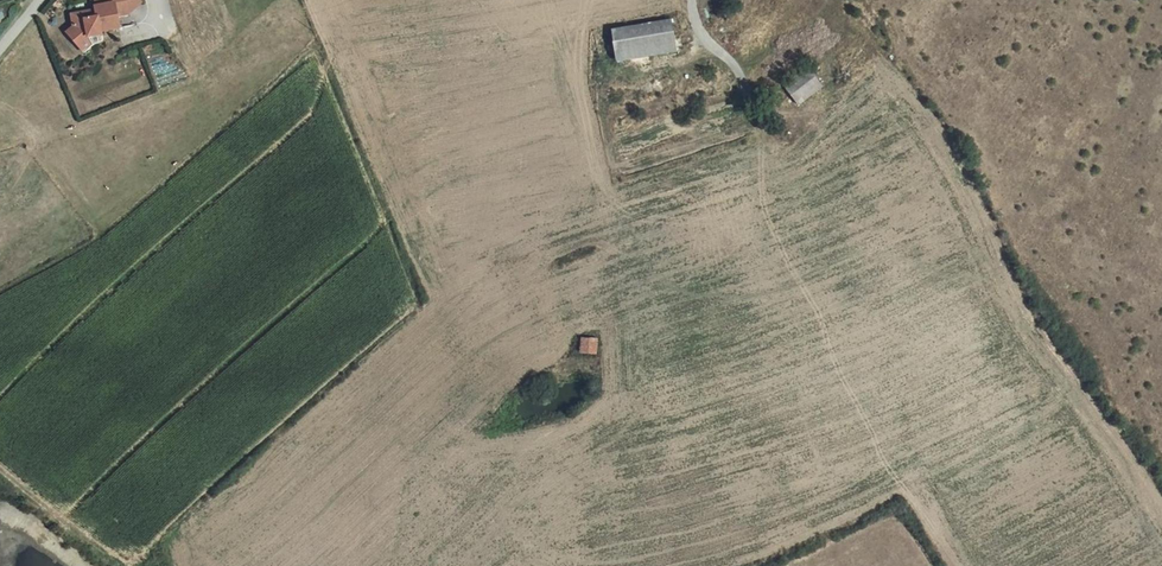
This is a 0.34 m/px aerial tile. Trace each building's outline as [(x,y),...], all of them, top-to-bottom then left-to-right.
[(79,39),(88,31),(103,28),(103,24),(120,21),(116,0),(97,0),(97,3),(73,8),(75,20),(68,26),(79,39)] [(684,54),(679,26),(617,36),(619,65),(684,54)] [(91,35),(88,31),(79,39),(83,43),(91,35)] [(832,82),(828,78),(822,82),(826,87),(832,82)] [(822,82),(799,100),(815,119),(836,100),(826,87),(822,82)] [(597,331),(581,332),(582,348),(598,347),(597,331)]
